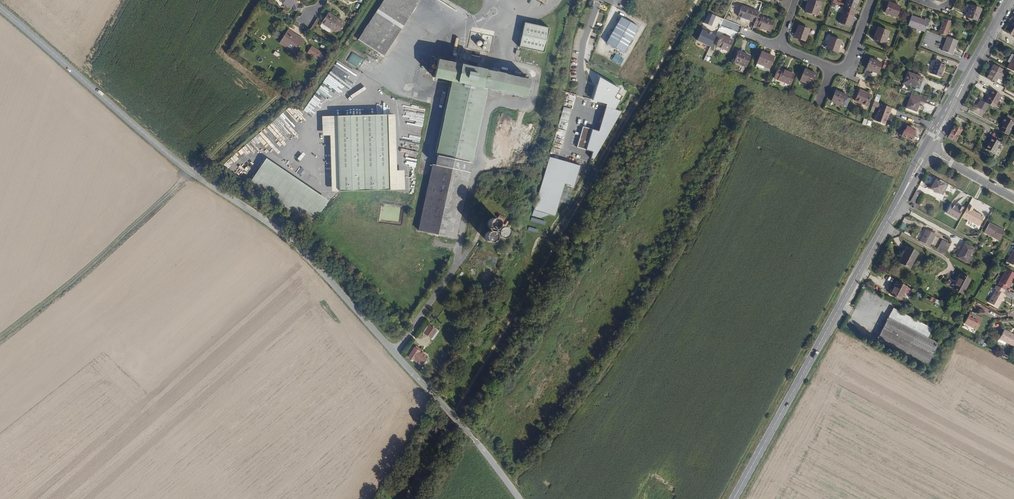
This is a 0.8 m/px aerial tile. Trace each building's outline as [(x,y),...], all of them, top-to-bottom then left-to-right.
[(283,3),(285,3),(287,7),(290,8),(292,5),(299,14),(302,8),(303,7),(301,4),(299,4),(296,1),(296,0),(281,0),(283,3)] [(358,42),(379,55),(414,0),(385,0),(358,42)] [(819,3),(811,0),(807,0),(803,11),(815,15),(819,3)] [(858,0),(846,0),(844,6),(854,10),(858,0)] [(896,18),(900,8),(888,4),(884,14),(896,18)] [(977,21),(981,9),(971,5),(966,16),(977,21)] [(756,15),(757,12),(741,6),(737,17),(754,23),(756,15)] [(848,26),(854,10),(844,6),(838,22),(848,26)] [(322,23),(339,34),(346,23),(329,12),(322,23)] [(708,12),(704,22),(711,25),(715,15),(708,12)] [(769,32),(773,21),(759,16),(756,15),(754,23),(753,26),(769,32)] [(928,22),(929,20),(924,18),(924,19),(911,15),(907,25),(924,32),(925,29),(928,22)] [(638,27),(620,17),(605,43),(623,53),(638,27)] [(946,31),(948,25),(947,25),(949,19),(943,17),(937,33),(946,36),(947,37),(949,32),(946,31)] [(550,28),(525,22),(520,47),(545,52),(550,28)] [(804,41),(808,29),(797,25),(793,37),(804,41)] [(885,44),(889,33),(877,28),(872,40),(885,44)] [(297,48),(303,38),(289,29),(282,39),(297,48)] [(707,31),(703,29),(697,40),(710,47),(716,35),(712,33),(713,32),(707,30),(707,31)] [(727,50),(731,40),(720,35),(715,46),(727,50)] [(951,54),(957,40),(947,37),(946,36),(946,37),(941,51),(951,54)] [(835,53),(840,41),(829,37),(825,49),(835,53)] [(320,60),(324,53),(312,46),(308,53),(320,60)] [(745,66),(749,56),(737,51),(733,61),(745,66)] [(773,57),(760,51),(756,63),(757,63),(755,65),(763,68),(764,66),(768,68),(773,57)] [(878,73),(882,63),(870,59),(867,69),(878,73)] [(485,89),(525,97),(529,79),(437,60),(433,78),(451,82),(436,155),(438,156),(436,165),(433,164),(420,231),(459,239),(474,164),(470,163),(485,89)] [(942,79),(947,68),(939,64),(934,76),(942,79)] [(1001,81),(1006,72),(994,65),(987,79),(995,83),(996,82),(998,79),(1001,81)] [(789,84),(793,74),(777,68),(773,78),(789,84)] [(810,85),(814,74),(802,69),(798,80),(810,85)] [(920,82),(922,78),(907,72),(903,83),(917,88),(919,82),(920,82)] [(617,88),(597,77),(590,100),(604,104),(604,107),(612,109),(617,100),(612,98),(617,88)] [(845,98),(846,95),(835,90),(830,101),(842,105),(845,98)] [(866,105),(870,95),(859,90),(855,101),(866,105)] [(996,106),(1001,96),(991,91),(989,94),(989,95),(986,101),(996,106)] [(927,99),(912,93),(906,108),(917,112),(920,102),(925,104),(927,99)] [(984,112),(988,105),(985,103),(984,103),(980,101),(976,108),(984,112)] [(872,106),(879,109),(875,121),(884,125),(890,108),(878,103),(874,102),(872,106)] [(568,121),(572,109),(564,106),(560,119),(568,121)] [(619,111),(612,109),(604,107),(597,131),(582,127),(576,147),(591,152),(590,158),(592,159),(619,111)] [(391,191),(388,116),(337,119),(340,193),(391,191)] [(398,172),(396,116),(388,116),(391,191),(406,190),(405,171),(398,172)] [(1013,124),(1013,123),(1006,118),(1005,118),(1002,122),(1004,124),(1002,127),(1001,127),(999,131),(1008,135),(1013,124)] [(340,193),(337,119),(323,119),(323,138),(331,138),(333,193),(340,193)] [(566,129),(568,122),(561,120),(559,127),(566,129)] [(913,135),(915,131),(906,127),(904,130),(903,130),(901,137),(911,141),(913,136),(913,135)] [(955,141),(961,131),(954,127),(948,137),(955,141)] [(993,153),(1000,142),(991,137),(989,141),(985,149),(993,153)] [(579,166),(548,157),(534,210),(555,216),(564,183),(573,186),(579,166)] [(330,202),(267,161),(264,166),(327,208),(330,202)] [(327,208),(264,166),(250,187),(313,229),(327,208)] [(935,180),(933,180),(929,188),(930,189),(939,194),(942,196),(947,187),(943,185),(942,185),(935,180)] [(919,193),(915,192),(910,201),(912,202),(914,208),(916,209),(918,205),(914,203),(919,193)] [(958,207),(951,204),(945,214),(957,220),(963,208),(958,206),(958,207)] [(972,208),(967,206),(961,218),(978,226),(983,217),(979,215),(978,215),(976,214),(970,211),(972,208)] [(504,239),(510,229),(491,218),(486,225),(490,227),(484,238),(492,243),(497,235),(504,239)] [(987,223),(982,232),(998,240),(1002,230),(987,223)] [(928,248),(935,237),(925,231),(919,243),(928,248)] [(934,251),(936,252),(939,248),(941,249),(944,243),(940,241),(934,251)] [(943,255),(948,245),(944,243),(941,249),(939,248),(936,252),(943,255)] [(965,265),(973,251),(963,246),(956,259),(965,265)] [(907,269),(916,253),(905,248),(897,264),(907,269)] [(935,260),(932,267),(940,271),(943,264),(935,260)] [(962,293),(970,277),(959,271),(950,287),(962,293)] [(1013,277),(1013,276),(1005,271),(996,288),(1004,292),(1006,289),(1007,290),(1013,277)] [(901,298),(908,285),(896,279),(889,292),(901,298)] [(908,285),(901,298),(903,300),(910,287),(908,285)] [(929,288),(926,295),(933,299),(935,294),(936,292),(929,288)] [(997,310),(1004,297),(1002,296),(1004,292),(996,288),(987,304),(997,310)] [(890,321),(895,312),(890,309),(885,318),(890,321)] [(924,338),(928,329),(895,312),(890,321),(885,318),(874,340),(923,365),(934,343),(924,338)] [(976,332),(983,320),(971,313),(964,326),(976,332)] [(429,324),(423,333),(431,338),(437,330),(429,324)] [(1013,345),(1013,337),(1004,332),(999,341),(1012,348),(1013,345)] [(926,366),(937,345),(934,343),(923,365),(926,366)] [(414,361),(420,353),(421,350),(417,347),(415,349),(409,357),(414,361)]
